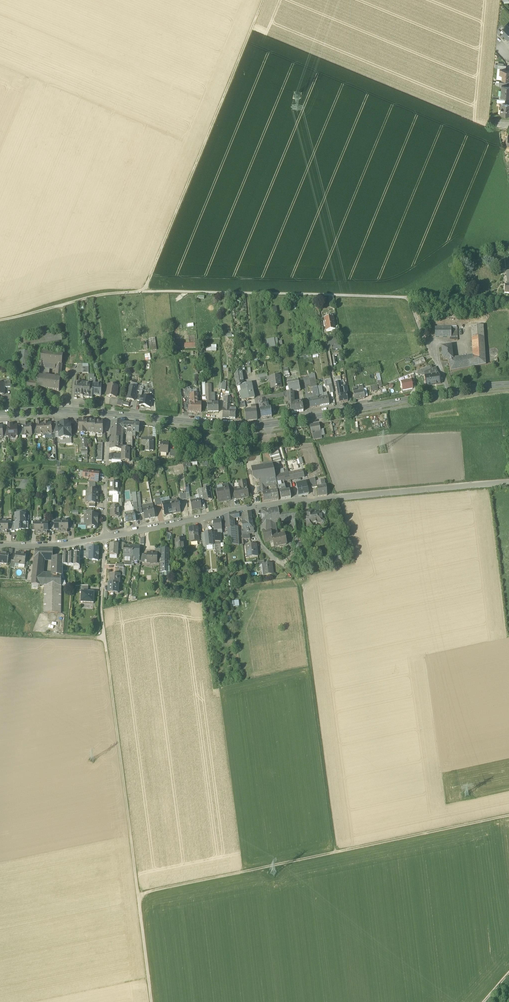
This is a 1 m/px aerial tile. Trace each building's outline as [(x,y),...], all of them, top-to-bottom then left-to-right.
[(500,68),(499,75),(502,75),(503,75),(503,79),(508,80),(508,70),(505,69),(505,68),(500,68)] [(508,115),(508,104),(501,103),(500,114),(508,115)] [(325,327),(326,333),(331,332),(331,333),(335,332),(336,331),(335,329),(333,318),(328,318),(328,316),(324,317),(324,319),(325,323),(323,323),(324,328),(325,327)] [(471,326),(472,338),(484,337),(483,325),(471,326)] [(435,337),(450,337),(451,337),(451,327),(435,327),(435,337)] [(457,327),(451,327),(451,337),(450,337),(449,340),(458,340),(457,327)] [(20,340),(19,346),(62,338),(61,333),(20,340)] [(485,350),(484,337),(472,338),(473,356),(453,359),(448,360),(451,371),(451,372),(486,364),(485,350)] [(276,349),(275,347),(274,340),(266,341),(268,350),(276,349)] [(443,355),(444,360),(448,360),(453,359),(451,346),(442,347),(443,352),(442,352),(443,355)] [(19,347),(18,352),(16,373),(27,375),(30,349),(19,347)] [(63,355),(41,352),(38,376),(37,375),(37,377),(38,377),(37,383),(26,381),(25,390),(37,391),(37,389),(47,390),(48,378),(48,375),(44,374),(45,369),(45,363),(62,365),(63,355)] [(412,362),(413,367),(425,362),(423,357),(412,362)] [(424,373),(425,376),(438,373),(435,367),(431,369),(432,369),(431,369),(424,372),(424,373)] [(236,387),(240,386),(243,385),(242,373),(241,368),(234,376),(236,387)] [(425,376),(426,386),(441,384),(440,377),(438,373),(425,376)] [(270,383),(271,390),(277,389),(281,388),(280,376),(270,377),(271,383),(270,383)] [(47,390),(59,392),(60,380),(56,379),(48,378),(47,390)] [(290,404),(291,413),(304,411),(302,401),(295,402),(294,392),(300,391),(298,379),(287,381),(287,382),(286,382),(287,384),(287,383),(289,392),(287,393),(288,398),(289,404),(290,404)] [(413,388),(412,383),(411,380),(401,382),(403,390),(413,388)] [(336,383),(338,395),(347,393),(347,394),(348,393),(347,386),(341,387),(340,382),(336,383)] [(240,386),(242,392),(252,390),(253,390),(251,383),(243,385),(240,386)] [(87,392),(93,392),(93,386),(87,385),(86,384),(80,384),(79,385),(75,384),(74,393),(77,393),(77,397),(80,397),(80,398),(83,398),(83,397),(86,398),(87,392)] [(93,385),(93,386),(93,392),(92,395),(100,396),(101,385),(95,385),(94,385),(93,385)] [(111,396),(116,397),(118,387),(108,385),(106,396),(107,396),(108,397),(110,397),(111,396)] [(127,399),(134,401),(136,391),(137,388),(130,386),(127,399)] [(353,388),(355,400),(365,398),(363,386),(353,388)] [(254,398),(252,390),(242,392),(240,393),(242,401),(244,401),(254,398)] [(327,396),(323,397),(323,394),(322,390),(318,391),(320,406),(329,404),(327,396)] [(310,408),(320,406),(318,391),(313,391),(314,399),(309,399),(310,408)] [(348,401),(347,394),(347,393),(338,395),(339,403),(348,401)] [(190,397),(191,404),(198,404),(198,394),(190,394),(190,397)] [(218,403),(215,403),(212,403),(211,395),(207,395),(207,396),(208,412),(218,412),(218,403)] [(144,406),(150,407),(152,399),(149,399),(148,397),(146,397),(144,398),(141,397),(140,401),(139,405),(141,406),(142,407),(143,407),(144,406)] [(259,401),(261,419),(272,417),(270,408),(267,409),(266,400),(265,400),(263,400),(259,401)] [(201,404),(198,404),(191,404),(189,404),(189,412),(201,412),(201,404)] [(248,410),(249,420),(257,420),(256,406),(251,406),(252,410),(248,410)] [(85,432),(87,432),(87,421),(87,420),(79,420),(79,432),(80,432),(85,432)] [(122,451),(121,456),(121,458),(121,461),(122,461),(129,461),(130,450),(132,450),(132,437),(132,432),(133,424),(111,422),(109,450),(122,451)] [(59,439),(61,440),(63,440),(64,438),(65,438),(69,438),(69,432),(71,432),(72,431),(71,429),(70,428),(70,423),(58,424),(59,433),(59,439)] [(321,438),(321,434),(320,430),(319,424),(319,423),(310,425),(310,426),(311,433),(312,433),(313,439),(321,438)] [(14,439),(15,440),(17,440),(18,439),(18,438),(17,437),(17,435),(17,432),(17,426),(12,427),(12,425),(8,426),(8,428),(9,437),(9,439),(14,439)] [(20,432),(21,436),(25,436),(24,430),(20,430),(20,426),(17,426),(17,432),(20,432)] [(147,446),(147,451),(153,451),(153,438),(142,438),(142,446),(147,446)] [(159,452),(168,453),(169,443),(160,443),(159,452)] [(269,449),(272,462),(279,462),(281,461),(277,447),(269,449)] [(256,481),(257,481),(259,481),(265,480),(268,479),(276,478),(272,465),(263,466),(251,468),(253,478),(256,481)] [(288,473),(290,480),(304,477),(302,470),(288,473)] [(277,482),(279,492),(285,491),(285,486),(284,481),(290,480),(288,473),(285,474),(281,475),(276,476),(277,482)] [(29,480),(24,480),(17,489),(28,489),(29,480)] [(236,499),(248,497),(246,487),(245,481),(239,482),(240,488),(235,489),(234,489),(236,499)] [(110,482),(110,493),(118,493),(118,482),(110,482)] [(306,482),(296,484),(299,496),(309,494),(306,482)] [(217,491),(219,502),(222,501),(223,502),(230,500),(228,485),(223,485),(224,490),(217,491)] [(326,486),(317,487),(318,495),(318,496),(327,495),(327,494),(326,486)] [(202,489),(204,501),(213,500),(212,499),(210,488),(202,489)] [(279,492),(281,499),(291,497),(289,490),(285,491),(279,492)] [(270,492),(270,494),(271,500),(279,499),(277,491),(272,491),(270,492)] [(118,496),(118,493),(110,493),(109,492),(109,496),(113,496),(113,503),(118,503),(119,499),(119,496),(118,496)] [(267,494),(267,492),(262,493),(264,502),(271,500),(270,494),(267,494)] [(190,499),(192,510),(197,509),(197,508),(201,508),(200,502),(200,499),(199,499),(196,500),(195,497),(190,498),(190,499)] [(178,500),(170,501),(173,513),(180,512),(178,500)] [(165,515),(173,513),(170,501),(162,503),(163,504),(165,515)] [(142,506),(145,519),(155,517),(152,505),(142,506)] [(118,517),(119,517),(119,506),(113,506),(111,506),(111,517),(111,516),(118,516),(118,517)] [(261,531),(262,532),(262,531),(276,530),(275,523),(281,522),(279,513),(278,508),(262,510),(262,515),(261,515),(261,531)] [(322,519),(322,515),(321,511),(314,512),(314,511),(309,512),(309,510),(309,516),(306,517),(307,526),(313,525),(312,521),(316,521),(316,522),(320,522),(322,523),(324,523),(325,522),(324,520),(323,519),(322,519)] [(297,511),(283,513),(285,522),(292,521),(293,529),(291,529),(292,533),(294,533),(302,532),(300,520),(298,520),(297,511)] [(134,512),(133,512),(126,513),(125,514),(125,518),(126,522),(136,521),(135,515),(134,512)] [(242,518),(243,522),(252,520),(251,512),(239,514),(239,513),(238,513),(239,518),(239,519),(242,518)] [(234,519),(236,519),(235,513),(225,515),(226,528),(227,527),(230,527),(231,541),(231,545),(239,545),(238,527),(235,528),(234,519)] [(25,528),(25,527),(26,526),(26,525),(28,525),(28,515),(25,515),(16,515),(16,523),(16,531),(19,531),(21,530),(21,529),(25,528)] [(94,529),(96,529),(96,528),(97,527),(98,515),(94,515),(87,515),(87,518),(85,518),(85,523),(87,523),(87,525),(92,525),(92,527),(93,527),(93,528),(94,529)] [(254,529),(252,520),(243,522),(242,522),(244,530),(254,529)] [(213,521),(214,532),(215,541),(219,541),(218,533),(222,533),(221,527),(221,521),(213,521)] [(188,528),(190,542),(199,541),(198,533),(197,527),(188,528)] [(277,536),(276,530),(262,531),(262,532),(264,543),(270,542),(271,548),(275,547),(272,537),(277,536)] [(205,542),(206,546),(213,545),(211,532),(204,533),(205,542)] [(214,532),(211,532),(213,545),(206,546),(206,549),(215,548),(215,541),(214,532)] [(295,543),(303,542),(302,532),(294,533),(295,543)] [(284,534),(277,536),(272,537),(275,547),(286,544),(284,534)] [(175,539),(176,551),(184,550),(184,548),(183,539),(175,539)] [(295,543),(296,550),(304,550),(303,542),(295,543)] [(250,554),(250,557),(258,556),(256,544),(246,545),(247,554),(250,554)] [(110,555),(117,556),(118,549),(118,545),(117,545),(110,545),(110,549),(109,554),(110,554),(110,555)] [(124,557),(132,557),(133,546),(124,545),(124,550),(123,557),(124,557)] [(92,560),(98,561),(98,555),(99,555),(99,552),(98,552),(98,548),(93,548),(93,549),(89,549),(89,550),(89,559),(92,559),(92,560)] [(162,576),(167,576),(168,576),(169,575),(170,574),(170,572),(170,567),(169,565),(169,549),(162,549),(161,561),(161,563),(159,563),(160,565),(160,573),(160,577),(162,577),(162,576)] [(31,585),(39,586),(40,580),(41,580),(42,574),(43,559),(48,559),(48,550),(35,550),(31,585)] [(7,564),(9,554),(0,553),(0,563),(7,564)] [(19,564),(25,564),(25,562),(26,554),(16,553),(15,563),(18,564),(19,564)] [(148,557),(147,561),(150,561),(151,563),(151,564),(155,563),(157,563),(157,555),(157,553),(155,553),(148,553),(147,556),(147,557),(148,557)] [(341,556),(332,558),(333,564),(342,562),(341,556)] [(132,560),(132,561),(125,561),(124,566),(132,566),(132,562),(134,562),(134,561),(139,561),(139,558),(132,557),(124,557),(123,560),(132,560)] [(61,572),(62,572),(63,559),(53,558),(53,559),(52,559),(52,575),(61,576),(61,572)] [(262,565),(263,575),(273,574),(271,564),(264,564),(262,565)] [(45,575),(44,586),(61,586),(61,576),(52,575),(45,575)] [(119,584),(120,576),(120,575),(115,575),(110,575),(110,584),(118,584),(119,584)] [(118,593),(118,584),(110,584),(109,584),(108,593),(118,593)] [(61,613),(61,586),(44,586),(44,613),(61,613)] [(94,593),(88,593),(82,593),(81,603),(82,603),(92,603),(93,603),(94,593)]
